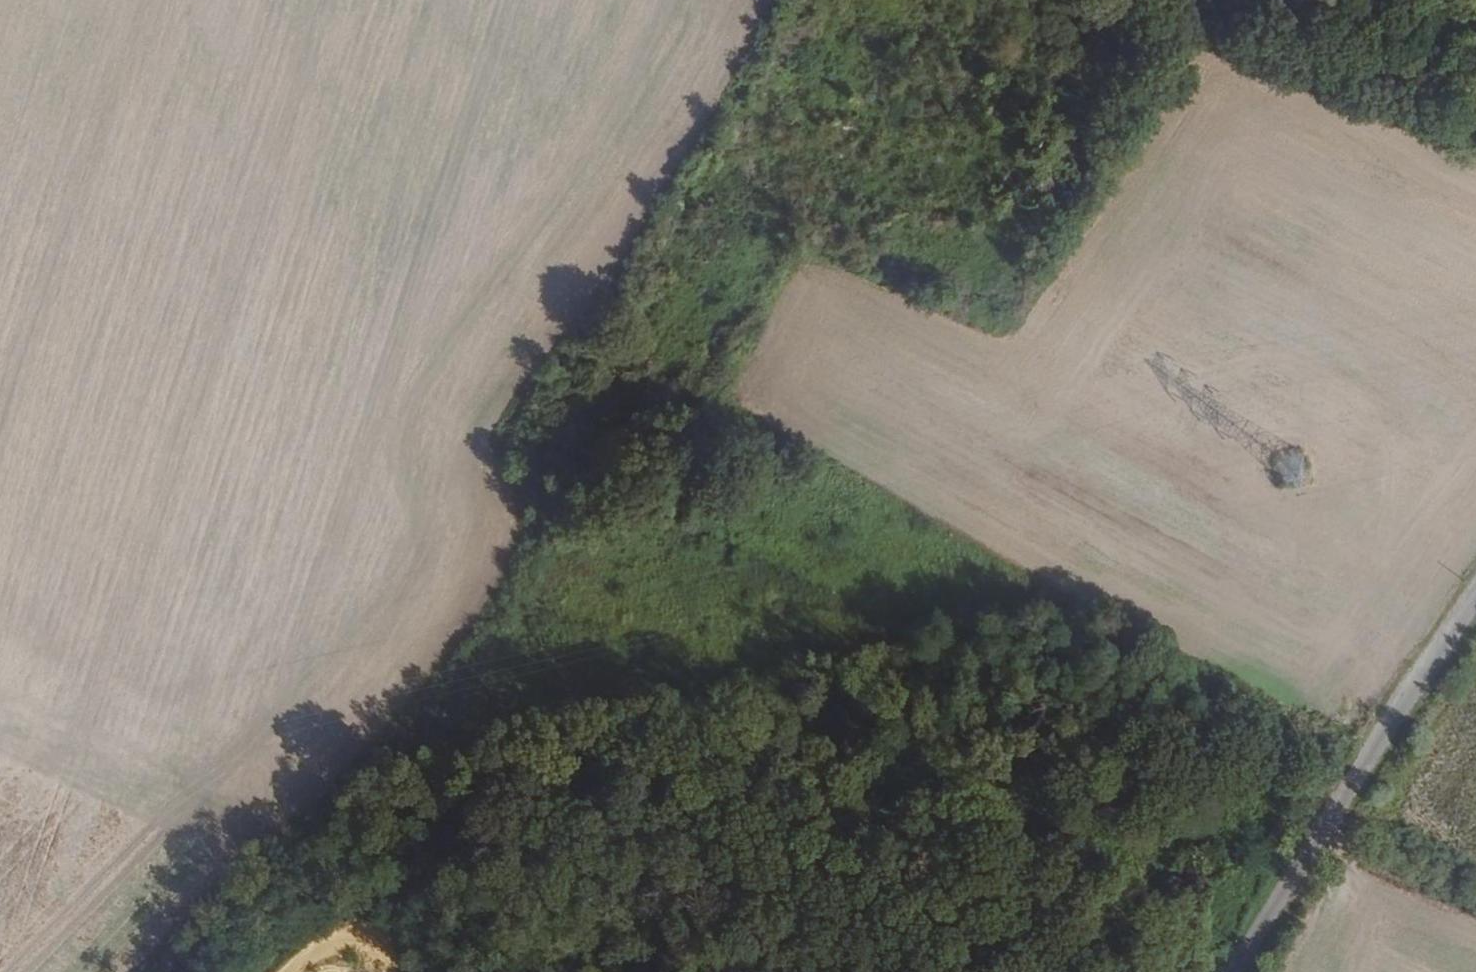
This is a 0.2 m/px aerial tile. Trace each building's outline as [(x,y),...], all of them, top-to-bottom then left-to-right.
[(1303,475),(1298,460),(1281,466),(1286,480),(1303,475)]
